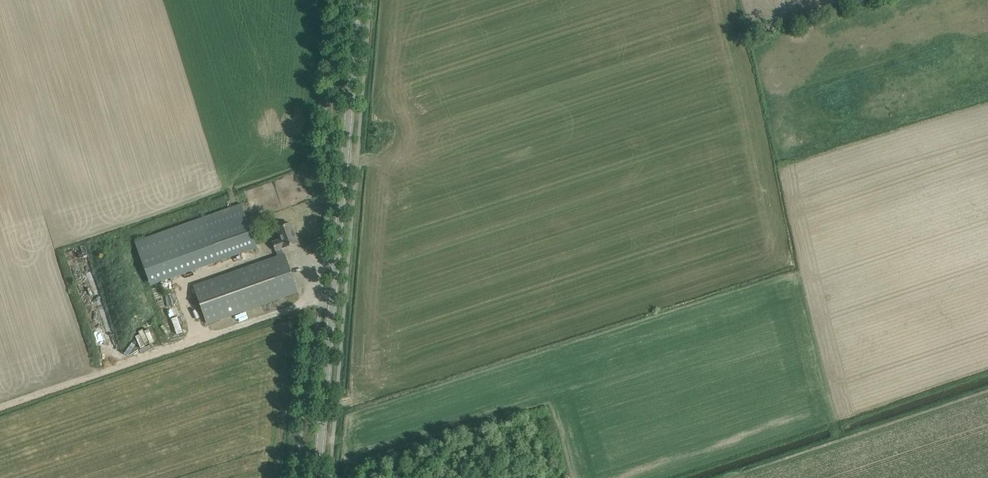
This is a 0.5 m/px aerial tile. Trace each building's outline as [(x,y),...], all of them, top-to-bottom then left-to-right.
[(204,217),(169,230),(184,272),(219,260),(256,247),(241,204),(204,217)] [(278,256),(283,254),(281,248),(283,247),(297,242),(291,223),(276,228),(280,239),(272,242),(275,249),(276,249),(278,256)] [(298,292),(284,254),(283,254),(278,256),(194,285),(207,324),(298,292)] [(172,318),(176,333),(181,332),(177,317),(172,318)]
